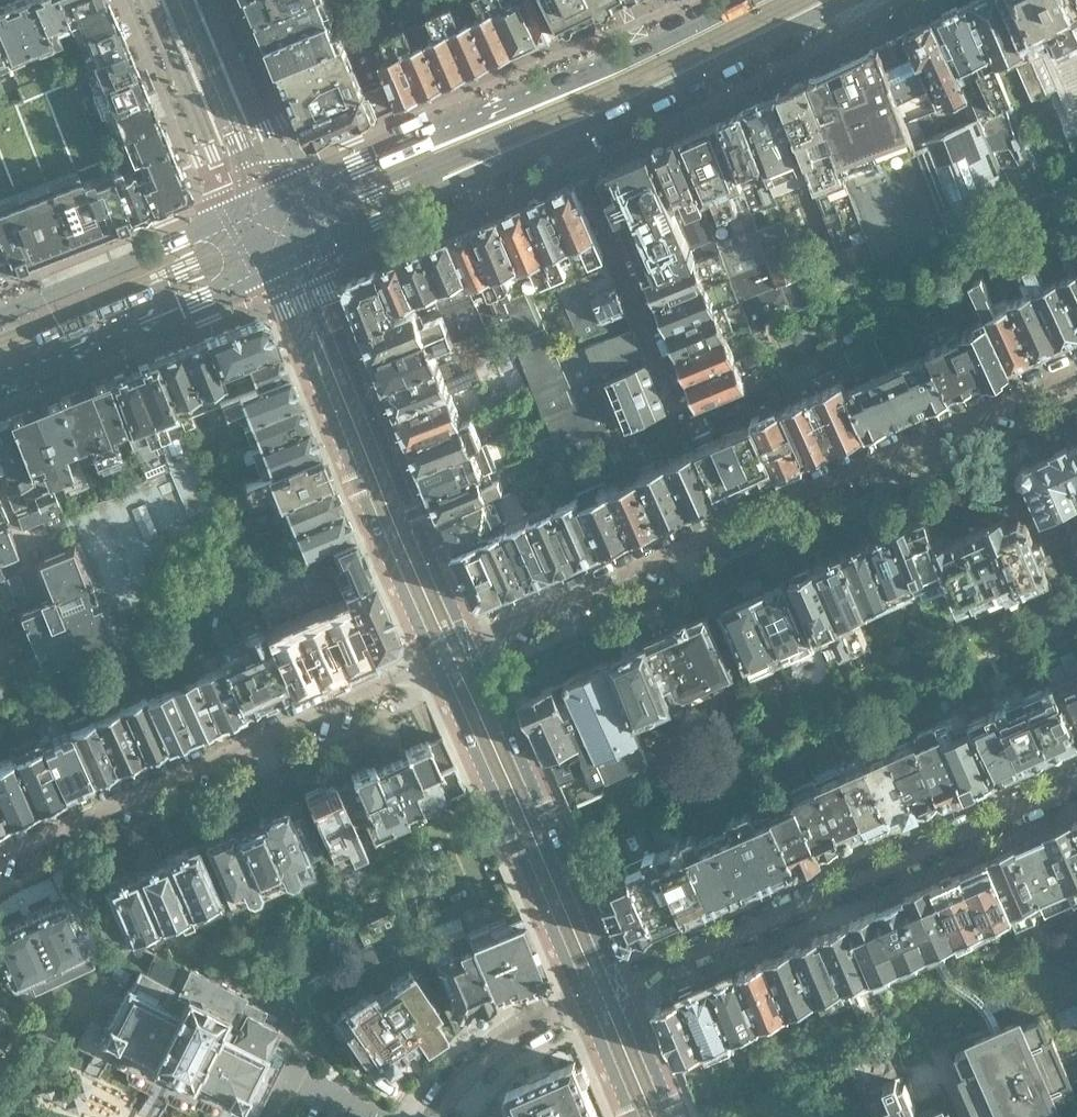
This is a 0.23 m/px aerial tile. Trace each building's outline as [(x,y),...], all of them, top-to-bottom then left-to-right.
[(78,94),(70,75),(65,77),(55,52),(53,47),(51,42),(34,0),(14,0),(10,2),(29,51),(38,75),(18,83),(22,94),(0,103),(0,267),(10,263),(129,218),(108,168),(87,117),(87,115),(78,94)] [(63,12),(58,0),(34,0),(51,42),(58,39),(53,27),(67,21),(63,12)] [(63,12),(93,0),(58,0),(63,12)] [(108,0),(93,0),(63,12),(67,21),(74,39),(81,36),(80,34),(116,20),(116,18),(115,18),(108,0)] [(307,0),(251,0),(259,20),(307,0)] [(330,17),(349,9),(345,0),(338,0),(325,6),(322,0),(307,0),(259,20),(269,43),(330,17)] [(392,33),(377,0),(352,0),(365,31),(346,39),(343,40),(344,42),(279,69),(300,119),(366,92),(365,89),(385,81),(397,107),(421,96),(392,33)] [(491,0),(473,0),(465,4),(491,63),(514,52),(491,0)] [(519,0),(491,0),(514,52),(538,41),(519,0)] [(561,30),(546,0),(519,0),(538,41),(561,30)] [(561,30),(622,0),(546,0),(561,30)] [(1046,192),(1035,168),(1027,171),(1024,165),(1033,161),(1010,107),(1013,97),(1005,80),(970,0),(969,0),(933,18),(963,78),(960,80),(967,95),(976,114),(918,136),(879,45),(845,61),(843,62),(841,63),(807,79),(857,214),(864,233),(872,254),(875,263),(948,234),(945,228),(1013,201),(1015,206),(1046,192)] [(1003,0),(970,0),(1005,80),(1026,78),(1034,96),(1047,90),(1029,51),(1027,51),(1003,0)] [(1076,127),(1076,0),(1003,0),(1027,51),(1029,51),(1047,90),(1065,132),(1076,127)] [(10,2),(0,6),(0,39),(8,59),(18,83),(38,75),(29,51),(10,2)] [(491,63),(465,4),(453,10),(451,5),(437,11),(468,74),(491,63)] [(468,74),(437,11),(426,16),(429,22),(408,31),(406,26),(392,33),(421,96),(468,74)] [(279,69),(344,42),(343,40),(346,39),(343,30),(336,30),(330,17),(269,43),(279,69)] [(963,78),(933,18),(904,33),(925,79),(937,107),(967,95),(960,80),(963,78)] [(126,44),(116,20),(80,34),(81,36),(74,39),(53,47),(55,52),(61,49),(65,60),(72,57),(76,65),(84,62),(127,45),(126,44)] [(925,79),(904,33),(882,44),(911,108),(918,105),(910,86),(925,79)] [(136,68),(127,45),(84,62),(76,65),(73,67),(81,85),(94,80),(97,86),(137,69),(136,68)] [(106,108),(146,91),(137,69),(97,86),(78,94),(87,115),(106,107),(106,108)] [(857,214),(807,79),(779,92),(812,183),(815,192),(830,186),(842,219),(857,214)] [(310,143),(397,107),(385,81),(365,89),(366,92),(300,119),(310,143)] [(157,118),(147,93),(146,91),(106,108),(118,135),(157,118)] [(812,183),(779,92),(777,93),(777,94),(744,109),(743,109),(741,110),(765,180),(771,198),(812,183)] [(765,180),(741,110),(739,111),(739,112),(719,121),(719,120),(717,121),(735,171),(742,188),(752,185),(760,207),(773,203),(771,198),(765,180)] [(168,143),(157,118),(118,135),(120,141),(127,138),(135,157),(168,143)] [(799,276),(778,216),(756,224),(750,207),(736,212),(730,196),(743,192),(742,188),(735,171),(717,121),(715,122),(715,123),(698,130),(694,132),(678,140),(678,139),(675,140),(701,208),(712,204),(717,219),(707,223),(711,236),(717,251),(725,276),(656,305),(666,331),(713,312),(735,303),(734,301),(799,276)] [(701,208),(675,140),(650,151),(650,152),(687,246),(711,236),(707,223),(701,208)] [(187,188),(179,168),(178,168),(168,143),(135,157),(128,160),(131,166),(148,210),(149,210),(183,195),(184,196),(187,188)] [(687,246),(650,152),(650,151),(599,173),(619,220),(621,219),(645,279),(693,260),(687,246)] [(148,210),(131,166),(121,170),(119,164),(108,168),(129,218),(148,210)] [(604,256),(574,187),(573,184),(547,195),(582,275),(594,270),(591,262),(604,256)] [(602,321),(582,275),(547,195),(522,206),(583,348),(633,327),(626,311),(602,321)] [(583,348),(522,206),(473,227),(515,332),(509,335),(565,464),(593,452),(623,440),(619,430),(597,382),(595,375),(583,348)] [(515,332),(473,227),(449,237),(468,286),(479,314),(491,343),(509,335),(515,332)] [(872,254),(864,233),(833,244),(841,265),(872,254)] [(468,286),(449,237),(423,249),(440,288),(443,296),(468,286)] [(1071,237),(1055,244),(1063,262),(1067,262),(1070,268),(1057,273),(1076,319),(1076,252),(1071,237)] [(440,288),(423,249),(400,258),(417,298),(440,288)] [(656,305),(725,276),(717,251),(693,260),(645,279),(656,305)] [(626,311),(616,285),(604,256),(591,262),(594,270),(582,275),(602,321),(626,311)] [(417,298),(400,258),(370,271),(387,311),(417,298)] [(1057,273),(1041,280),(1031,259),(1021,263),(1031,286),(1058,344),(1076,335),(1076,319),(1057,273)] [(468,286),(443,296),(420,306),(417,298),(387,311),(370,271),(350,280),(349,280),(346,287),(346,288),(374,357),(448,327),(479,314),(468,286)] [(1033,356),(1007,300),(992,307),(984,290),(985,286),(980,274),(968,279),(982,311),(1009,366),(1033,356)] [(776,314),(773,305),(785,300),(778,284),(740,300),(753,332),(765,327),(762,319),(776,314)] [(1058,344),(1031,286),(1006,297),(1007,300),(1033,356),(1058,344)] [(1009,366),(982,311),(972,316),(974,320),(956,328),(980,380),(1009,366)] [(723,336),(713,312),(666,331),(676,355),(723,336)] [(949,394),(925,341),(913,315),(907,318),(921,349),(880,368),(901,416),(928,404),(929,405),(950,396),(949,394)] [(297,398),(266,321),(266,320),(265,319),(263,318),(262,317),(261,317),(259,317),(258,317),(180,349),(204,411),(220,404),(224,413),(243,406),(248,417),(297,398)] [(980,380),(956,328),(953,323),(943,328),(945,332),(925,341),(949,394),(980,380)] [(439,364),(432,349),(453,340),(448,327),(374,357),(385,385),(439,364)] [(645,354),(633,327),(583,348),(595,375),(645,354)] [(734,362),(723,336),(676,355),(687,381),(734,362)] [(901,416),(880,368),(866,337),(837,349),(851,381),(844,384),(865,433),(866,434),(889,424),(888,422),(901,416)] [(204,411),(180,349),(172,352),(169,353),(154,359),(182,430),(196,424),(193,415),(204,411)] [(764,382),(753,354),(734,362),(687,381),(697,406),(734,390),(736,395),(739,394),(764,382)] [(223,536),(208,496),(194,461),(182,430),(154,359),(130,369),(171,470),(161,474),(73,510),(74,513),(64,517),(75,544),(114,639),(118,649),(199,612),(197,608),(197,586),(186,556),(224,538),(223,536)] [(666,410),(647,361),(597,382),(619,430),(666,410)] [(450,393),(439,364),(385,385),(397,414),(450,393)] [(865,433),(844,384),(839,387),(835,380),(830,368),(819,372),(824,384),(809,391),(834,447),(865,433)] [(171,470),(130,369),(106,378),(122,419),(123,419),(142,467),(156,462),(161,474),(171,470)] [(122,419),(106,378),(57,398),(73,439),(87,433),(92,445),(90,446),(95,459),(120,449),(115,436),(112,437),(107,425),(122,419)] [(834,447),(809,391),(780,405),(804,460),(834,447)] [(461,420),(450,393),(397,414),(408,441),(461,420)] [(776,473),(751,418),(739,394),(736,395),(720,402),(734,431),(696,448),(719,498),(776,473)] [(1061,402),(1058,394),(1051,397),(1054,405),(1061,402)] [(73,439),(57,398),(8,418),(24,458),(39,452),(44,465),(41,466),(46,478),(83,464),(73,439)] [(307,424),(297,398),(248,417),(258,443),(307,424)] [(804,460),(780,405),(751,418),(776,473),(804,460)] [(471,447),(465,434),(477,430),(471,416),(461,420),(408,441),(419,469),(471,447)] [(24,458),(8,418),(0,421),(0,473),(6,489),(26,482),(31,495),(32,494),(38,507),(58,499),(54,486),(39,492),(34,478),(32,479),(24,458)] [(319,453),(307,424),(258,443),(269,472),(319,453)] [(630,457),(623,440),(593,452),(600,469),(630,457)] [(1024,468),(1045,514),(1048,513),(1076,500),(1076,444),(1024,468)] [(482,474),(471,447),(419,469),(430,496),(477,476),(482,474)] [(719,498),(696,448),(666,462),(689,512),(719,498)] [(330,482),(319,453),(269,472),(244,482),(249,495),(275,485),(281,501),(330,482)] [(689,512),(666,462),(637,475),(638,476),(660,525),(689,512)] [(438,516),(503,487),(499,477),(481,485),(477,476),(430,496),(438,516)] [(660,525),(638,476),(620,484),(618,481),(608,485),(631,538),(660,525)] [(341,508),(330,482),(281,501),(291,528),(341,508)] [(631,538),(608,485),(597,490),(599,494),(581,502),(603,550),(631,538)] [(603,550),(581,502),(578,497),(554,507),(578,561),(603,550)] [(28,511),(22,498),(11,502),(17,516),(18,515),(28,511)] [(478,529),(502,518),(493,498),(440,521),(454,552),(483,539),(478,529)] [(23,527),(62,511),(63,510),(58,499),(38,507),(28,511),(18,515),(23,527)] [(578,561),(554,507),(530,518),(554,572),(578,561)] [(352,535),(341,508),(291,528),(302,555),(329,544),(352,535)] [(1052,521),(1048,513),(1045,514),(1036,518),(1040,526),(1052,521)] [(939,547),(936,540),(926,517),(895,530),(920,585),(922,589),(946,578),(952,575),(939,547)] [(554,572),(530,518),(506,529),(530,583),(554,572)] [(1050,577),(1026,524),(1018,520),(1007,526),(1004,520),(1005,519),(1004,518),(992,523),(1022,590),(1050,577)] [(10,538),(6,528),(7,527),(5,521),(0,522),(0,560),(16,554),(10,538)] [(1022,590),(992,523),(985,526),(985,527),(962,537),(987,594),(992,603),(1022,590)] [(530,583),(506,529),(483,539),(506,593),(530,583)] [(920,585),(895,530),(869,542),(894,597),(920,585)] [(235,542),(232,537),(227,535),(223,536),(224,538),(228,549),(232,548),(235,542)] [(369,577),(352,535),(329,544),(336,561),(340,559),(344,567),(332,572),(337,585),(331,588),(332,592),(369,577)] [(987,594),(962,537),(950,543),(946,535),(936,540),(939,547),(952,575),(946,578),(959,606),(987,594)] [(506,593),(483,539),(454,552),(475,600),(484,603),(506,593)] [(894,597),(869,542),(843,553),(868,609),(894,597)] [(114,639),(75,544),(35,561),(49,595),(38,600),(40,604),(19,613),(25,628),(37,655),(42,668),(114,639)] [(868,609),(843,553),(817,565),(854,646),(865,641),(853,615),(868,609)] [(854,646),(817,565),(791,577),(818,637),(833,630),(842,651),(854,646)] [(370,577),(369,577),(332,592),(334,597),(336,602),(343,599),(345,604),(347,603),(370,655),(390,646),(390,645),(392,644),(393,643),(394,642),(395,641),(395,640),(395,639),(395,638),(395,636),(395,634),(370,577)] [(5,580),(0,581),(0,610),(15,604),(5,580)] [(810,636),(785,580),(755,593),(780,649),(773,652),(777,660),(779,659),(789,655),(785,647),(810,636)] [(780,649),(755,593),(722,608),(753,676),(781,663),(779,659),(777,660),(773,652),(780,649)] [(370,655),(347,603),(345,604),(343,599),(336,602),(334,597),(315,605),(320,615),(343,666),(343,667),(370,655)] [(19,613),(15,604),(0,610),(11,635),(25,628),(19,613)] [(343,666),(320,615),(299,624),(294,612),(288,615),(293,627),(316,678),(343,666)] [(737,682),(722,649),(706,614),(647,641),(661,672),(673,666),(675,671),(673,679),(677,688),(684,692),(685,693),(710,681),(715,691),(737,682)] [(316,678),(293,627),(272,636),(267,624),(261,627),(290,691),(317,679),(316,678)] [(290,691),(261,627),(242,635),(250,653),(221,666),(242,713),(290,691)] [(37,655),(25,628),(11,635),(23,661),(37,655)] [(673,698),(661,672),(647,641),(635,646),(633,641),(621,647),(623,652),(611,657),(638,717),(671,702),(673,698)] [(1076,654),(1050,666),(1052,670),(1046,672),(1051,683),(1076,741),(1076,656),(1076,654)] [(653,751),(638,717),(611,657),(544,687),(543,685),(537,683),(532,685),(530,691),(531,693),(520,698),(545,754),(558,785),(575,777),(578,770),(577,768),(588,763),(595,777),(653,751)] [(954,669),(949,657),(929,666),(934,678),(954,669)] [(242,713),(221,666),(195,677),(217,724),(242,713)] [(217,724),(195,677),(170,689),(192,735),(217,724)] [(1051,683),(1025,695),(1051,753),(1070,744),(1071,745),(1076,742),(1076,741),(1051,683)] [(192,735),(170,689),(145,700),(166,747),(192,735)] [(166,747),(145,700),(143,695),(118,707),(141,758),(166,747)] [(1051,753),(1025,695),(996,707),(1023,766),(1031,762),(1051,753)] [(141,758),(118,707),(93,718),(117,769),(141,758)] [(1023,766),(996,707),(966,721),(969,728),(993,779),(1023,766)] [(117,769),(93,718),(68,729),(91,781),(117,769)] [(993,779),(969,728),(951,736),(944,721),(933,726),(963,793),(993,779)] [(963,793),(933,726),(932,724),(910,733),(913,740),(939,797),(941,796),(941,797),(942,796),(949,798),(950,799),(963,793)] [(91,781),(68,729),(39,742),(62,794),(91,781)] [(461,782),(453,763),(454,763),(442,735),(440,736),(441,737),(429,742),(428,740),(426,739),(425,740),(424,741),(425,742),(423,743),(421,741),(409,746),(409,749),(405,751),(407,754),(383,765),(403,810),(416,805),(419,810),(432,804),(434,808),(437,806),(440,808),(447,804),(447,801),(447,800),(467,791),(462,782),(461,782)] [(939,797),(913,740),(889,751),(914,808),(915,808),(916,807),(917,808),(916,809),(918,809),(918,808),(925,808),(925,810),(927,809),(926,808),(932,805),(933,806),(935,805),(934,804),(938,799),(939,800),(940,799),(939,798),(939,797)] [(62,794),(39,742),(11,755),(34,806),(62,794)] [(914,808),(889,751),(865,762),(891,822),(892,821),(892,819),(906,813),(907,815),(916,811),(915,808),(914,808)] [(11,755),(0,760),(0,807),(6,819),(34,806),(11,755)] [(891,822),(865,762),(842,772),(867,830),(868,832),(871,830),(889,822),(891,822)] [(406,816),(403,810),(383,765),(374,769),(373,767),(373,766),(374,766),(374,765),(373,764),(372,763),(371,764),(370,765),(371,766),(370,766),(367,765),(355,770),(354,773),(353,774),(353,773),(351,773),(350,774),(350,775),(350,776),(351,776),(352,776),(353,777),(336,785),(352,822),(362,817),(373,841),(395,831),(391,822),(406,816)] [(867,830),(842,772),(816,783),(843,843),(853,839),(852,836),(867,830)] [(843,843),(816,783),(812,774),(789,784),(795,797),(820,853),(843,843)] [(352,822),(336,785),(334,781),(304,795),(333,858),(348,851),(349,853),(364,847),(352,822)] [(820,853),(795,797),(793,798),(789,789),(772,797),(776,806),(771,808),(773,812),(797,866),(821,856),(820,853)] [(318,847),(297,800),(284,805),(284,804),(257,816),(259,820),(283,875),(288,877),(293,875),(295,870),(310,863),(306,853),(318,847)] [(797,866),(773,812),(757,819),(752,808),(741,813),(770,879),(778,875),(788,871),(797,866)] [(770,879),(741,813),(726,819),(731,830),(718,836),(742,891),(760,883),(770,879)] [(283,875),(259,820),(233,832),(257,887),(283,875)] [(1073,822),(1046,834),(1074,898),(1076,897),(1076,830),(1073,822)] [(257,887),(233,832),(231,828),(204,840),(226,889),(222,890),(227,902),(231,900),(232,902),(255,892),(257,887)] [(742,891),(718,836),(701,844),(696,832),(685,837),(715,903),(722,900),(742,891)] [(1074,898),(1046,834),(1017,846),(1041,899),(1046,911),(1074,898)] [(715,903),(685,837),(671,843),(676,854),(660,861),(685,916),(704,908),(715,903)] [(219,897),(195,844),(164,858),(188,910),(219,897)] [(1041,899),(1017,846),(989,859),(1016,920),(1018,923),(1036,915),(1033,910),(1041,906),(1039,900),(1041,899)] [(685,916),(660,861),(655,850),(642,856),(646,865),(629,873),(654,930),(685,916)] [(188,910),(164,858),(134,871),(158,924),(188,910)] [(1016,920),(989,859),(989,858),(961,871),(934,883),(958,938),(962,949),(1002,930),(1001,927),(1016,920)] [(654,930),(629,873),(628,869),(601,881),(610,902),(609,903),(626,942),(640,935),(640,936),(654,930)] [(158,924),(134,871),(104,884),(127,937),(158,924)] [(1009,976),(1019,999),(1011,1002),(1020,1024),(1004,1031),(996,1013),(994,1009),(992,1007),(990,1004),(988,1002),(955,974),(953,972),(951,970),(950,968),(948,964),(943,952),(945,951),(943,945),(958,938),(934,883),(905,896),(933,957),(935,956),(940,969),(942,971),(943,974),(945,976),(948,979),(980,1006),(983,1009),(986,1012),(987,1014),(988,1016),(996,1035),(956,1053),(965,1074),(962,1075),(981,1116),(986,1114),(987,1116),(1047,1116),(1059,1112),(1056,1106),(1059,1105),(1060,1107),(1076,1100),(1076,1099),(1070,1082),(1067,1084),(1066,1080),(1071,1077),(1062,1056),(1076,1050),(1076,947),(1009,976)] [(933,957),(905,896),(878,908),(902,964),(905,970),(933,957)] [(66,902),(52,908),(52,907),(5,929),(5,930),(0,932),(0,958),(1,957),(13,983),(28,976),(32,986),(92,959),(66,902)] [(902,964),(878,908),(850,921),(873,973),(877,982),(890,976),(888,971),(902,964)] [(546,978),(518,910),(465,931),(493,1000),(535,982),(535,983),(546,978)] [(873,973),(850,921),(822,933),(845,985),(873,973)] [(404,926),(400,927),(362,944),(349,950),(359,971),(403,950),(408,961),(419,957),(404,926)] [(493,1000),(465,931),(464,927),(446,934),(452,950),(435,957),(452,1000),(450,1007),(462,1012),(464,1016),(465,1016),(464,1015),(476,1009),(477,1010),(476,1012),(478,1012),(478,1011),(493,1000)] [(845,985),(822,933),(794,945),(817,998),(845,985)] [(817,998),(794,945),(766,958),(789,1010),(817,998)] [(260,990),(322,963),(314,946),(253,974),(260,990)] [(789,1010),(766,958),(737,970),(761,1023),(789,1010)] [(271,1040),(278,1027),(263,1019),(269,1009),(244,996),(245,994),(192,967),(181,989),(139,968),(129,987),(127,986),(108,1023),(92,1015),(93,1015),(91,1014),(90,1016),(79,1038),(78,1038),(77,1040),(78,1040),(77,1041),(77,1042),(77,1043),(78,1045),(79,1046),(80,1047),(82,1048),(126,1070),(126,1071),(126,1072),(126,1073),(126,1075),(126,1076),(127,1077),(128,1078),(127,1081),(129,1082),(138,1086),(138,1087),(139,1087),(140,1087),(144,1089),(149,1092),(148,1092),(150,1093),(150,1092),(151,1093),(148,1100),(149,1105),(156,1108),(161,1107),(164,1099),(165,1100),(168,1102),(172,1104),(177,1107),(177,1106),(188,1112),(189,1109),(190,1109),(191,1109),(192,1110),(194,1109),(195,1109),(196,1108),(197,1107),(197,1106),(205,1110),(205,1111),(207,1112),(208,1112),(216,1116),(218,1116),(256,1116),(290,1050),(271,1040)] [(436,1009),(410,970),(408,971),(399,967),(384,977),(385,979),(371,988),(410,1044),(415,1040),(417,1043),(432,1046),(434,1039),(444,1031),(431,1013),(436,1009)] [(761,1023),(737,970),(710,982),(733,1035),(761,1023)] [(733,1035),(710,982),(682,994),(682,995),(705,1047),(733,1035)] [(410,1044),(371,988),(333,1013),(360,1054),(359,1062),(363,1069),(371,1070),(383,1062),(387,1069),(413,1051),(413,1052),(414,1051),(410,1044)] [(705,1047),(682,995),(654,1007),(680,1067),(691,1062),(691,1061),(708,1053),(705,1047)] [(57,1025),(65,1014),(55,1008),(47,1018),(57,1025)] [(327,1049),(319,1039),(310,1046),(319,1056),(327,1049)] [(337,1071),(329,1062),(321,1070),(329,1078),(337,1071)] [(584,1082),(590,1079),(583,1065),(577,1067),(575,1062),(552,1071),(550,1065),(527,1075),(529,1081),(507,1091),(509,1097),(503,1100),(510,1114),(516,1112),(518,1116),(599,1116),(597,1114),(598,1114),(584,1082)] [(86,1114),(93,1116),(119,1116),(133,1084),(103,1072),(86,1114)] [(906,1105),(899,1088),(906,1085),(901,1073),(881,1082),(886,1094),(888,1093),(892,1102),(877,1108),(881,1116),(911,1116),(906,1105)]
